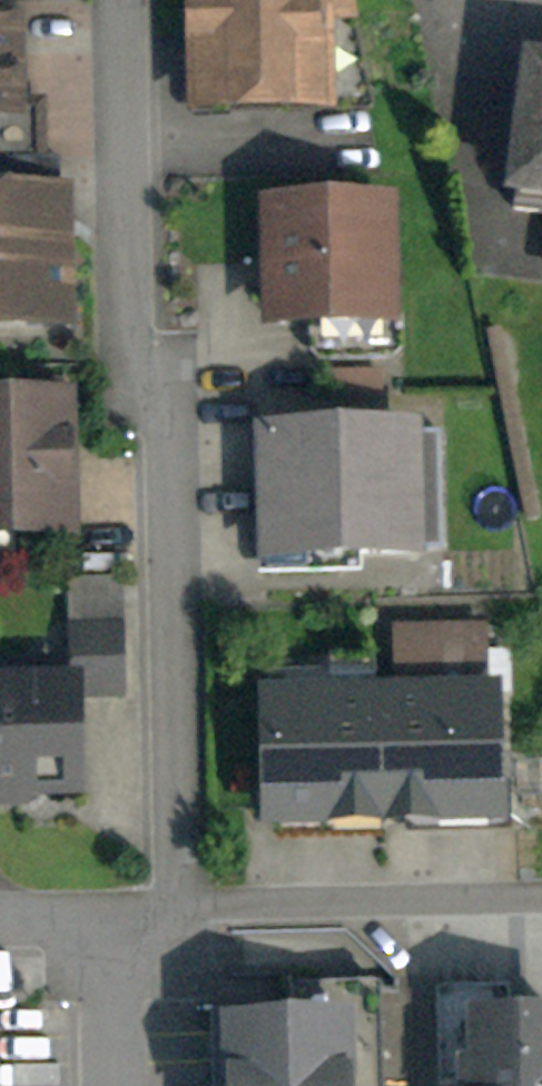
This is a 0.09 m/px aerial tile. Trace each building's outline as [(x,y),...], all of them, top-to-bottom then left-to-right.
[(16,114),(12,0),(0,0),(0,115),(16,114)] [(182,124),(311,124),(310,0),(182,0),(182,124)] [(534,77),(516,205),(541,208),(541,78),(534,77)] [(0,208),(0,334),(60,331),(56,206),(0,208)] [(383,223),(258,223),(258,357),(384,357),(383,223)] [(0,416),(0,541),(64,541),(64,415),(0,416)] [(415,446),(250,452),(255,570),(420,563),(415,446)] [(0,696),(0,799),(76,797),(74,694),(0,696)] [(492,702),(381,706),(385,823),(495,820),(492,702)] [(381,706),(271,709),(274,827),(385,823),(381,706)] [(471,1036),(473,1085),(541,1085),(541,1034),(471,1036)] [(233,1043),(233,1085),(344,1085),(343,1041),(233,1043)]
